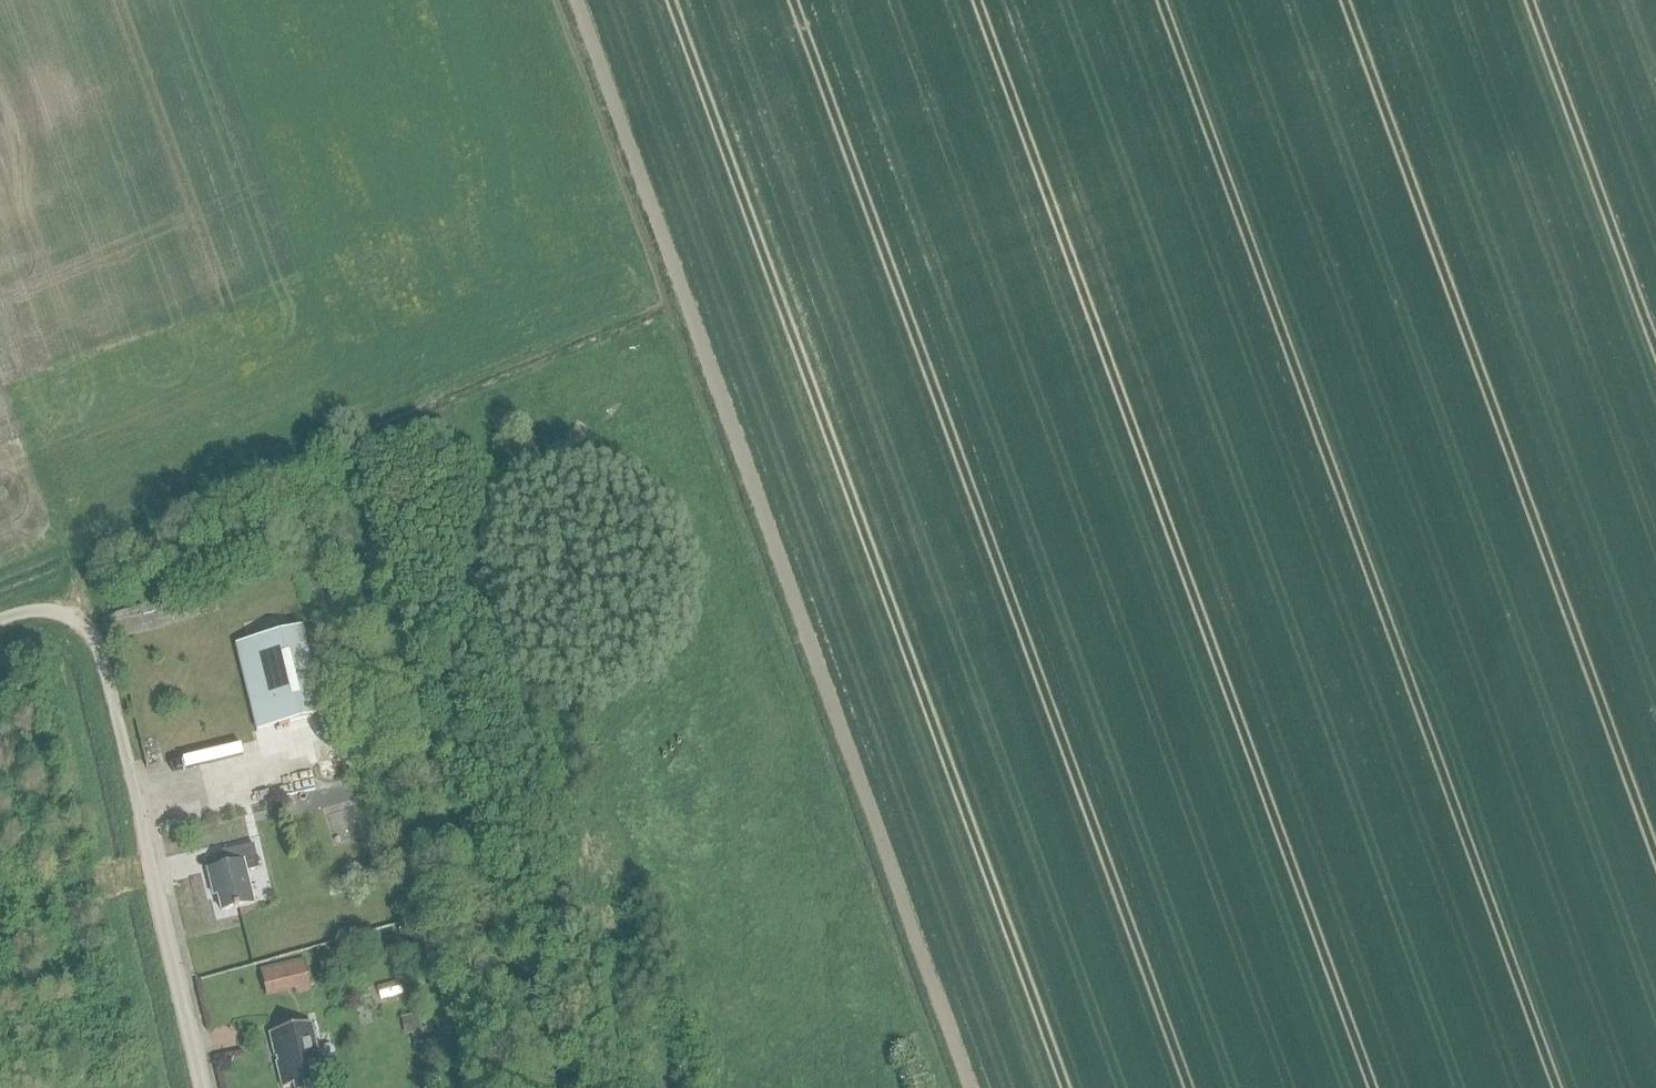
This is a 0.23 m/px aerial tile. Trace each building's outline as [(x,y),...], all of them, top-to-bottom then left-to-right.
[(302,630),(253,642),(274,727),(323,714),(302,630)] [(225,866),(207,871),(211,885),(215,885),(222,913),(234,910),(234,911),(239,910),(238,909),(254,905),(254,903),(250,904),(243,874),(260,870),(254,845),(221,853),(225,866)] [(303,958),(259,969),(264,987),(293,980),(295,990),(296,994),(311,991),(303,958)] [(401,1018),(405,1036),(410,1035),(421,1032),(417,1015),(401,1018)] [(269,1032),(282,1087),(283,1087),(293,1086),(294,1087),(316,1087),(315,1081),(323,1079),(310,1022),(269,1032)]
